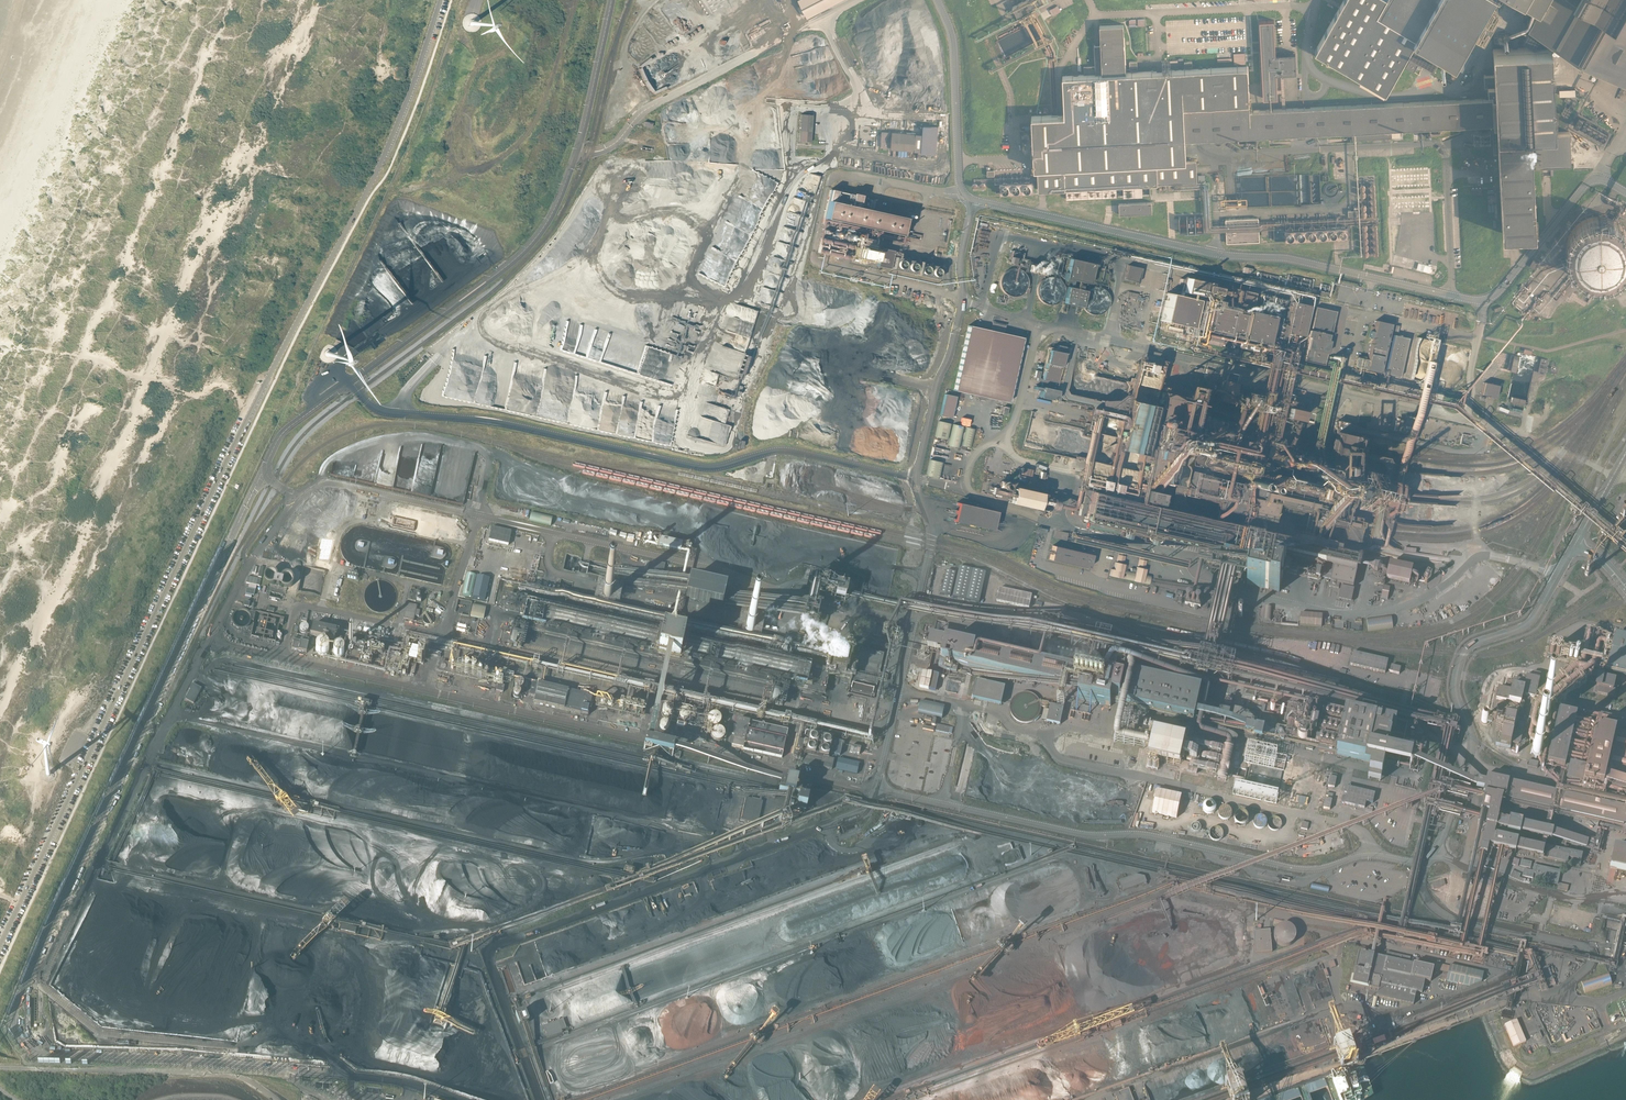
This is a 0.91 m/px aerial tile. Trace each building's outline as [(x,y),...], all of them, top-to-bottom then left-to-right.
[(807,17),(839,0),(798,0),(807,17)] [(1012,7),(1018,18),(1036,8),(1035,6),(1044,2),(1043,0),(1024,0),(1012,7)] [(1314,50),(1320,53),(1321,54),(1349,70),(1351,71),(1380,88),(1382,89),(1387,91),(1416,39),(1417,40),(1409,55),(1420,61),(1428,46),(1430,47),(1433,49),(1439,52),(1439,53),(1441,54),(1442,54),(1451,59),(1454,61),(1476,22),(1477,23),(1479,24),(1483,27),(1484,27),(1486,28),(1489,23),(1493,16),(1494,14),(1496,10),(1494,8),(1489,5),(1488,8),(1485,7),(1489,0),(1343,0),(1340,4),(1338,8),(1338,9),(1331,21),(1329,23),(1314,50)] [(1528,0),(1536,5),(1535,6),(1534,8),(1533,9),(1531,14),(1526,22),(1528,23),(1529,23),(1545,32),(1546,33),(1550,35),(1551,36),(1555,38),(1560,41),(1561,41),(1568,45),(1568,46),(1571,47),(1576,50),(1584,55),(1587,56),(1592,59),(1597,62),(1602,65),(1605,66),(1605,67),(1625,79),(1625,0),(1527,0),(1528,0)] [(1047,10),(1041,13),(1045,19),(1050,16),(1047,10)] [(462,22),(462,23),(462,24),(462,25),(463,26),(463,27),(464,28),(464,29),(465,29),(466,30),(466,31),(467,31),(468,31),(469,32),(470,32),(471,32),(472,32),(473,32),(474,32),(475,32),(476,31),(477,31),(478,30),(479,29),(480,28),(480,27),(481,26),(481,25),(481,24),(481,23),(481,22),(481,21),(481,20),(481,19),(480,19),(480,18),(479,17),(478,16),(477,15),(476,14),(475,14),(474,14),(473,13),(472,13),(471,13),(470,14),(469,14),(468,14),(467,15),(466,15),(465,16),(464,17),(464,18),(463,19),(463,20),(462,21),(462,22)] [(1273,20),(1259,20),(1263,98),(1277,97),(1276,76),(1276,74),(1280,73),(1282,73),(1296,73),(1295,52),(1275,53),(1273,20)] [(1036,115),(1031,115),(1031,124),(1032,130),(1033,152),(1033,154),(1033,162),(1034,167),(1037,167),(1037,174),(1038,190),(1045,189),(1047,189),(1049,189),(1061,188),(1062,188),(1064,188),(1067,188),(1068,188),(1069,188),(1074,188),(1086,187),(1110,186),(1150,184),(1151,184),(1152,184),(1157,184),(1161,183),(1167,183),(1178,183),(1182,182),(1183,182),(1197,182),(1196,177),(1196,173),(1196,166),(1196,160),(1188,160),(1186,160),(1185,156),(1185,155),(1185,146),(1185,143),(1184,139),(1186,139),(1207,138),(1209,138),(1212,137),(1213,137),(1260,135),(1261,135),(1262,135),(1265,135),(1266,135),(1268,135),(1269,135),(1272,135),(1272,134),(1287,134),(1293,133),(1306,133),(1311,133),(1314,132),(1315,132),(1331,132),(1346,131),(1349,131),(1350,131),(1351,131),(1351,139),(1355,139),(1358,139),(1361,139),(1367,139),(1372,138),(1383,138),(1385,138),(1390,137),(1391,137),(1391,128),(1392,128),(1393,128),(1394,128),(1399,128),(1412,127),(1416,127),(1422,127),(1426,127),(1427,127),(1433,126),(1436,126),(1457,125),(1458,125),(1461,125),(1462,125),(1464,125),(1468,125),(1476,124),(1476,128),(1479,128),(1483,128),(1483,124),(1489,124),(1493,123),(1493,125),(1496,125),(1497,141),(1497,143),(1497,145),(1498,155),(1498,156),(1498,162),(1498,165),(1499,169),(1499,175),(1499,176),(1499,177),(1499,179),(1499,182),(1500,195),(1500,198),(1501,212),(1501,215),(1502,228),(1502,231),(1502,233),(1508,233),(1515,232),(1516,232),(1518,232),(1535,231),(1535,229),(1535,227),(1535,226),(1535,225),(1535,224),(1534,216),(1534,212),(1534,210),(1533,196),(1533,194),(1532,180),(1532,178),(1532,164),(1543,164),(1549,164),(1552,163),(1553,163),(1570,162),(1570,145),(1569,143),(1569,142),(1569,140),(1568,140),(1568,138),(1568,137),(1568,131),(1555,131),(1555,130),(1555,126),(1554,120),(1554,119),(1553,89),(1552,70),(1551,67),(1551,58),(1551,54),(1550,46),(1550,45),(1545,46),(1544,46),(1538,46),(1537,46),(1529,46),(1528,47),(1518,47),(1510,47),(1502,48),(1492,48),(1493,50),(1493,54),(1494,70),(1494,73),(1494,74),(1493,74),(1483,74),(1484,85),(1487,85),(1488,97),(1488,98),(1477,98),(1476,98),(1474,98),(1469,98),(1462,99),(1461,99),(1420,101),(1396,102),(1392,102),(1390,102),(1376,103),(1363,104),(1356,104),(1317,106),(1310,107),(1303,107),(1298,107),(1284,108),(1282,108),(1279,108),(1265,109),(1258,109),(1249,110),(1248,84),(1247,72),(1247,71),(1247,69),(1247,66),(1243,66),(1234,67),(1229,67),(1216,67),(1192,69),(1177,69),(1164,70),(1162,70),(1156,71),(1155,71),(1153,71),(1125,72),(1125,62),(1125,60),(1124,53),(1124,48),(1124,47),(1124,46),(1124,45),(1124,43),(1124,39),(1123,36),(1123,24),(1122,24),(1120,24),(1099,25),(1100,35),(1100,44),(1099,44),(1095,45),(1094,45),(1095,66),(1083,66),(1083,67),(1083,71),(1084,74),(1079,74),(1072,75),(1070,75),(1062,75),(1062,79),(1062,81),(1063,96),(1064,114),(1063,114),(1057,114),(1056,114),(1052,114),(1047,115),(1043,115),(1037,115),(1036,115)] [(1419,62),(1411,57),(1405,67),(1413,72),(1419,62)] [(1136,61),(1129,61),(1129,69),(1137,69),(1136,61)] [(394,79),(403,80),(406,67),(396,66),(394,69),(394,70),(393,71),(393,72),(393,73),(393,74),(394,74),(394,75),(393,76),(394,79)] [(1576,102),(1566,96),(1564,100),(1566,101),(1564,105),(1572,109),(1576,102)] [(1579,112),(1573,126),(1592,135),(1592,134),(1596,135),(1594,141),(1600,144),(1603,145),(1609,132),(1600,128),(1602,123),(1579,112)] [(812,115),(800,114),(799,141),(810,142),(812,115)] [(892,132),(881,131),(881,141),(880,147),(921,150),(921,152),(936,153),(938,125),(923,124),(923,133),(892,131),(892,132)] [(1391,170),(1391,174),(1391,187),(1414,186),(1428,185),(1427,173),(1427,169),(1391,170)] [(1226,206),(1250,206),(1249,176),(1245,177),(1245,176),(1218,176),(1218,183),(1226,183),(1226,193),(1231,193),(1231,196),(1226,196),(1226,206)] [(1030,179),(994,181),(995,192),(1007,192),(1012,192),(1033,190),(1032,179),(1030,179)] [(830,190),(822,223),(823,224),(873,235),(896,240),(898,240),(898,239),(900,233),(901,226),(903,217),(888,214),(872,210),(871,210),(862,208),(864,198),(865,197),(846,193),(843,192),(841,192),(838,191),(837,191),(834,190),(830,190)] [(1428,196),(1392,198),(1392,206),(1393,215),(1400,214),(1401,214),(1413,214),(1419,213),(1429,213),(1429,212),(1429,199),(1428,196)] [(1151,201),(1118,203),(1119,214),(1152,212),(1151,201)] [(1625,233),(1624,230),(1622,227),(1620,225),(1618,223),(1615,221),(1613,220),(1610,218),(1607,217),(1604,216),(1601,216),(1598,216),(1594,216),(1591,216),(1588,217),(1585,218),(1582,220),(1580,221),(1577,223),(1575,225),(1573,227),(1571,230),(1569,233),(1568,235),(1567,238),(1566,241),(1566,245),(1566,248),(1566,251),(1566,254),(1567,257),(1568,260),(1569,263),(1571,265),(1573,268),(1575,270),(1577,272),(1580,274),(1582,276),(1585,277),(1588,278),(1591,279),(1594,279),(1598,280),(1601,279),(1604,279),(1607,278),(1610,277),(1613,276),(1615,274),(1618,272),(1620,270),(1622,268),(1624,265),(1625,263),(1625,262),(1625,233)] [(1258,217),(1225,219),(1226,242),(1259,241),(1258,217)] [(1274,229),(1274,241),(1331,240),(1334,239),(1333,239),(1342,237),(1348,237),(1348,228),(1346,223),(1343,224),(1336,224),(1335,219),(1322,219),(1320,220),(1313,220),(1312,220),(1305,220),(1296,223),(1296,227),(1293,228),(1277,228),(1274,229)] [(846,243),(821,237),(817,252),(843,258),(846,243)] [(868,260),(871,249),(861,247),(862,244),(863,245),(864,241),(860,240),(860,241),(856,240),(852,256),(868,260)] [(893,251),(881,248),(877,266),(939,280),(942,266),(892,255),(893,251)] [(1011,250),(1009,257),(1008,263),(1019,266),(1022,253),(1011,250)] [(1433,257),(1419,257),(1420,262),(1420,263),(1420,268),(1420,270),(1420,271),(1421,271),(1422,271),(1423,271),(1427,270),(1427,272),(1427,273),(1427,274),(1428,274),(1432,274),(1433,274),(1433,272),(1433,267),(1433,266),(1433,265),(1433,257)] [(1093,264),(1068,258),(1064,278),(1088,284),(1093,264)] [(1533,258),(1529,266),(1534,269),(1538,261),(1535,260),(1533,258)] [(1050,259),(1048,266),(1047,272),(1058,274),(1060,268),(1061,262),(1050,259)] [(1031,273),(1040,275),(1041,275),(1043,276),(1045,267),(1043,266),(1042,266),(1027,263),(1025,272),(1031,273)] [(1142,268),(1128,265),(1125,279),(1138,282),(1142,268)] [(1027,281),(1027,278),(1026,276),(1025,274),(1023,271),(1021,270),(1019,268),(1016,267),(1013,267),(1011,267),(1008,268),(1005,269),(1003,271),(1001,273),(1000,275),(999,278),(998,281),(999,283),(999,286),(1001,289),(1002,291),(1004,293),(1007,294),(1010,295),(1013,295),(1015,295),(1018,294),(1021,293),(1023,291),(1024,289),(1026,287),(1027,284),(1027,281)] [(1098,270),(1096,277),(1095,283),(1107,285),(1108,279),(1109,272),(1098,270)] [(1155,271),(1152,281),(1157,282),(1159,282),(1161,273),(1161,272),(1160,272),(1155,271)] [(1063,290),(1063,287),(1062,284),(1061,282),(1059,280),(1058,279),(1057,278),(1054,277),(1052,276),(1049,276),(1047,276),(1044,277),(1042,278),(1040,280),(1038,282),(1037,284),(1036,287),(1036,289),(1036,292),(1036,295),(1038,297),(1039,299),(1041,301),(1044,302),(1046,303),(1049,304),(1052,304),(1054,303),(1057,302),(1059,300),(1061,298),(1062,295),(1063,293),(1063,290)] [(1180,278),(1178,285),(1182,286),(1181,292),(1180,296),(1194,299),(1196,299),(1196,301),(1199,302),(1199,300),(1201,301),(1200,308),(1199,311),(1198,315),(1197,321),(1196,326),(1194,332),(1193,337),(1195,337),(1197,338),(1220,343),(1221,343),(1228,345),(1229,345),(1240,347),(1242,348),(1246,349),(1247,349),(1249,349),(1256,351),(1259,352),(1261,343),(1264,344),(1264,345),(1269,346),(1273,347),(1272,352),(1276,353),(1280,354),(1281,354),(1284,340),(1286,332),(1287,326),(1284,325),(1283,325),(1281,325),(1279,324),(1283,306),(1284,300),(1283,300),(1281,299),(1261,295),(1260,298),(1260,299),(1260,300),(1257,313),(1250,311),(1254,293),(1201,281),(1184,277),(1184,279),(1180,278)] [(1522,284),(1519,287),(1521,289),(1520,290),(1521,290),(1522,292),(1523,292),(1524,293),(1528,289),(1525,286),(1524,286),(1523,286),(1522,284)] [(1109,300),(1108,297),(1108,294),(1106,292),(1105,290),(1102,288),(1100,287),(1098,286),(1095,286),(1092,286),(1090,287),(1088,288),(1086,289),(1084,292),(1082,294),(1082,296),(1081,299),(1081,302),(1082,304),(1083,307),(1085,309),(1087,311),(1089,312),(1092,313),(1094,313),(1096,313),(1098,313),(1100,312),(1102,311),(1104,310),(1106,308),(1107,305),(1108,302),(1109,300)] [(1166,293),(1160,321),(1188,327),(1194,299),(1180,296),(1166,293)] [(1285,321),(1284,325),(1287,326),(1286,332),(1289,333),(1292,334),(1295,334),(1299,335),(1302,336),(1303,333),(1303,332),(1306,317),(1306,316),(1306,315),(1308,308),(1308,307),(1309,306),(1309,305),(1303,304),(1302,304),(1293,302),(1293,303),(1292,306),(1291,312),(1289,317),(1288,321),(1288,322),(1285,321)] [(753,323),(757,310),(737,304),(734,312),(742,314),(742,315),(745,315),(743,320),(753,323)] [(1335,311),(1315,307),(1310,330),(1308,330),(1306,336),(1309,337),(1303,361),(1323,365),(1328,341),(1326,341),(1327,335),(1330,336),(1335,311)] [(1005,324),(992,321),(990,330),(968,325),(954,390),(1008,403),(1022,337),(1003,333),(1005,324)] [(1390,324),(1375,321),(1374,327),(1371,326),(1368,338),(1371,339),(1364,370),(1379,373),(1390,324)] [(1407,338),(1392,335),(1383,374),(1399,377),(1407,338)] [(337,354),(337,353),(337,352),(337,351),(337,350),(336,349),(336,348),(335,348),(335,347),(334,346),(333,346),(333,345),(332,345),(331,345),(330,344),(329,344),(328,344),(327,344),(326,344),(325,345),(324,345),(323,345),(322,346),(321,347),(321,348),(320,348),(320,349),(319,350),(319,351),(319,352),(319,353),(319,354),(319,355),(319,356),(319,357),(320,358),(320,359),(321,359),(321,360),(322,361),(323,362),(324,362),(325,362),(326,363),(327,363),(328,363),(329,363),(330,363),(331,362),(332,362),(333,362),(333,361),(334,361),(335,360),(335,359),(336,359),(336,358),(337,357),(337,356),(337,355),(337,354)] [(1055,351),(1049,350),(1049,349),(1048,349),(1046,359),(1045,366),(1044,370),(1044,371),(1043,371),(1042,379),(1039,378),(1040,371),(1038,371),(1036,370),(1034,377),(1037,378),(1037,380),(1041,381),(1040,386),(1040,387),(1038,387),(1037,387),(1035,386),(1034,386),(1033,389),(1039,390),(1038,394),(1038,396),(1055,400),(1055,399),(1055,398),(1055,397),(1057,390),(1058,385),(1059,383),(1057,382),(1058,374),(1059,373),(1059,372),(1059,370),(1060,369),(1060,368),(1061,363),(1061,362),(1061,361),(1063,354),(1063,353),(1064,347),(1065,347),(1059,345),(1057,345),(1056,351),(1055,351)] [(1517,355),(1511,354),(1507,369),(1513,370),(1517,355)] [(1158,371),(1160,363),(1138,357),(1136,364),(1151,368),(1150,369),(1158,371)] [(1363,362),(1364,358),(1355,357),(1354,365),(1362,366),(1363,365),(1356,364),(1356,362),(1363,362)] [(1547,359),(1541,358),(1538,372),(1544,374),(1547,359)] [(1421,359),(1417,376),(1423,378),(1427,361),(1421,359)] [(1230,382),(1218,379),(1213,400),(1225,403),(1230,382)] [(1096,414),(1093,432),(1120,438),(1115,460),(1114,464),(1113,463),(1113,465),(1114,465),(1114,466),(1136,471),(1137,465),(1142,441),(1146,424),(1147,418),(1151,403),(1154,387),(1133,382),(1132,382),(1132,383),(1131,383),(1131,384),(1132,385),(1128,400),(1127,399),(1124,416),(1107,412),(1106,417),(1096,414)] [(1497,385),(1483,382),(1480,395),(1494,398),(1497,385)] [(1286,388),(1281,411),(1300,415),(1303,403),(1294,401),(1296,390),(1286,388)] [(1099,479),(1096,491),(1127,498),(1128,494),(1128,493),(1139,495),(1140,495),(1140,496),(1141,496),(1149,498),(1151,498),(1153,498),(1157,479),(1183,484),(1182,491),(1217,499),(1216,507),(1270,519),(1272,508),(1285,510),(1298,513),(1299,511),(1302,496),(1239,482),(1246,448),(1188,435),(1191,421),(1191,418),(1193,411),(1194,406),(1196,400),(1158,392),(1140,472),(1107,465),(1107,464),(1093,461),(1091,468),(1106,471),(1104,480),(1099,479)] [(951,418),(952,414),(952,411),(954,403),(955,400),(956,396),(945,394),(940,416),(951,418)] [(1525,406),(1526,405),(1523,404),(1524,403),(1524,402),(1524,399),(1522,399),(1511,396),(1510,400),(1510,402),(1510,403),(1514,404),(1521,405),(1525,406)] [(947,440),(950,423),(938,421),(935,437),(947,440)] [(959,448),(964,429),(964,427),(952,424),(947,445),(959,448)] [(1356,426),(1355,432),(1362,434),(1363,434),(1364,434),(1365,428),(1356,426)] [(970,448),(974,429),(966,427),(962,446),(970,448)] [(1331,437),(1330,441),(1330,442),(1328,453),(1327,458),(1317,503),(1316,508),(1314,514),(1314,517),(1342,523),(1341,525),(1338,538),(1352,541),(1355,528),(1355,526),(1356,524),(1356,522),(1375,526),(1376,521),(1379,504),(1392,506),(1394,497),(1395,494),(1396,489),(1352,480),(1356,464),(1357,460),(1358,453),(1359,448),(1360,446),(1360,443),(1362,434),(1355,432),(1345,429),(1334,427),(1333,427),(1331,437)] [(1257,436),(1238,432),(1236,442),(1246,444),(1247,438),(1256,440),(1257,436)] [(1394,436),(1394,439),(1393,440),(1393,441),(1403,443),(1403,442),(1404,439),(1404,437),(1402,437),(1400,436),(1394,435),(1394,436)] [(1262,452),(1268,454),(1274,455),(1284,457),(1285,452),(1275,450),(1269,449),(1268,449),(1268,450),(1263,449),(1262,452)] [(942,462),(930,459),(926,476),(928,476),(938,478),(939,474),(942,462)] [(1257,466),(1250,464),(1249,471),(1249,473),(1255,474),(1256,473),(1257,466)] [(1031,469),(1022,467),(1020,474),(1030,476),(1031,469)] [(1039,492),(1011,485),(1007,500),(1035,507),(1039,492)] [(1076,510),(1075,514),(1078,515),(1080,515),(1083,516),(1082,520),(1089,522),(1091,522),(1091,523),(1090,524),(1092,524),(1093,523),(1095,523),(1097,524),(1098,524),(1099,524),(1100,524),(1104,525),(1104,526),(1106,526),(1109,527),(1110,527),(1111,527),(1113,527),(1119,529),(1120,529),(1121,530),(1122,530),(1131,532),(1132,532),(1132,531),(1142,533),(1142,534),(1143,535),(1152,537),(1153,537),(1155,537),(1162,539),(1170,541),(1170,540),(1171,540),(1172,541),(1173,541),(1175,541),(1176,541),(1176,542),(1177,542),(1183,543),(1183,544),(1185,544),(1185,543),(1191,545),(1192,545),(1198,546),(1199,542),(1202,543),(1203,538),(1200,538),(1203,527),(1204,523),(1205,517),(1207,517),(1207,516),(1208,511),(1201,509),(1200,509),(1193,508),(1193,507),(1188,507),(1188,506),(1186,506),(1178,504),(1178,505),(1177,509),(1177,510),(1171,509),(1169,509),(1169,508),(1161,507),(1162,506),(1163,502),(1163,500),(1153,498),(1151,498),(1149,498),(1141,496),(1140,496),(1140,495),(1139,495),(1128,493),(1128,494),(1127,498),(1127,499),(1083,489),(1080,502),(1080,503),(1079,506),(1079,507),(1079,509),(1078,510),(1076,510)] [(1049,490),(1048,495),(1048,496),(1048,497),(1060,499),(1061,493),(1060,492),(1051,490),(1050,490),(1049,490)] [(995,511),(956,502),(952,521),(991,529),(995,511)] [(441,517),(398,507),(395,519),(438,528),(441,517)] [(531,512),(529,520),(551,525),(553,517),(531,512)] [(511,532),(491,527),(488,540),(508,545),(511,532)] [(432,528),(430,534),(453,539),(455,533),(438,529),(432,528)] [(1340,584),(1349,586),(1353,587),(1357,570),(1361,551),(1354,550),(1346,548),(1332,545),(1333,540),(1325,539),(1324,538),(1316,536),(1315,536),(1308,535),(1307,535),(1305,534),(1302,533),(1300,533),(1295,532),(1294,532),(1293,531),(1291,531),(1290,535),(1289,535),(1283,534),(1282,534),(1275,532),(1274,532),(1269,531),(1268,531),(1267,530),(1260,529),(1259,529),(1258,534),(1255,550),(1261,551),(1263,552),(1288,557),(1324,565),(1323,571),(1321,580),(1325,581),(1330,582),(1330,585),(1329,587),(1332,587),(1334,588),(1338,589),(1339,589),(1340,584)] [(1055,530),(1053,538),(1066,541),(1068,533),(1055,530)] [(681,552),(682,544),(649,537),(649,539),(656,540),(655,547),(681,552)] [(1111,570),(1109,576),(1121,578),(1123,570),(1123,569),(1124,564),(1123,564),(1127,546),(1120,544),(1116,561),(1116,562),(1115,562),(1113,569),(1111,569),(1111,570)] [(1091,554),(1052,545),(1049,559),(1088,568),(1091,554)] [(1135,572),(1133,581),(1142,583),(1144,574),(1145,570),(1145,569),(1144,569),(1145,566),(1148,552),(1148,551),(1141,549),(1137,566),(1137,567),(1136,567),(1135,572)] [(1247,584),(1247,585),(1250,585),(1261,588),(1263,588),(1266,589),(1268,589),(1273,590),(1274,591),(1276,591),(1278,592),(1279,592),(1279,591),(1280,586),(1283,574),(1283,573),(1286,560),(1272,557),(1262,555),(1260,555),(1254,553),(1251,552),(1249,560),(1248,560),(1247,562),(1249,563),(1247,570),(1250,570),(1249,575),(1247,584)] [(665,564),(652,562),(650,571),(663,574),(665,564)] [(1410,570),(1388,564),(1385,580),(1407,585),(1410,570)] [(959,567),(953,597),(979,603),(986,572),(959,567)] [(1430,568),(1423,567),(1421,576),(1428,578),(1428,574),(1431,575),(1432,570),(1430,569),(1430,568)] [(1298,570),(1297,570),(1293,569),(1289,568),(1288,568),(1287,573),(1288,573),(1296,575),(1297,575),(1307,578),(1308,578),(1317,580),(1319,575),(1318,575),(1309,573),(1308,573),(1298,570)] [(278,579),(279,577),(278,575),(278,574),(277,572),(275,571),(274,570),(272,569),(270,569),(268,569),(266,570),(265,572),(264,573),(263,575),(262,577),(263,579),(263,581),(264,582),(266,584),(267,585),(269,585),(271,585),(273,585),(275,584),(276,583),(278,581),(278,579)] [(1123,570),(1121,578),(1133,581),(1135,572),(1123,570)] [(946,571),(941,594),(950,596),(955,573),(946,571)] [(476,575),(467,573),(462,595),(471,597),(476,575)] [(1150,579),(1150,576),(1148,575),(1146,575),(1144,574),(1142,583),(1148,584),(1149,583),(1150,579)] [(294,584),(294,582),(294,581),(293,580),(293,578),(292,577),(291,576),(289,576),(287,575),(286,575),(284,576),(283,576),(282,577),(281,578),(280,579),(280,580),(279,581),(279,583),(280,584),(280,585),(281,587),(282,588),(283,589),(284,589),(286,590),(287,590),(288,590),(290,589),(291,588),(292,587),(293,585),(294,584)] [(485,600),(490,578),(477,575),(473,597),(485,600)] [(261,579),(247,577),(246,583),(259,586),(261,579)] [(846,600),(848,587),(798,577),(796,586),(834,594),(833,598),(846,600)] [(726,587),(690,579),(686,597),(722,606),(726,587)] [(1460,592),(1468,586),(1464,581),(1456,586),(1460,592)] [(1378,595),(1385,597),(1389,586),(1381,584),(1378,595)] [(999,588),(996,601),(1026,607),(1029,608),(1032,595),(1027,594),(999,588)] [(408,600),(407,600),(415,602),(418,591),(410,589),(408,598),(408,600)] [(1351,596),(1339,594),(1338,599),(1351,602),(1354,589),(1352,589),(1351,596)] [(1220,600),(1221,600),(1228,601),(1228,602),(1235,603),(1236,603),(1237,597),(1236,597),(1230,595),(1229,595),(1222,594),(1217,593),(1216,598),(1220,599),(1220,600)] [(519,602),(520,597),(506,594),(505,603),(515,604),(516,602),(519,602)] [(1186,597),(1185,600),(1185,604),(1188,604),(1191,605),(1195,606),(1198,606),(1200,607),(1201,604),(1202,601),(1199,600),(1196,600),(1192,599),(1189,598),(1186,597)] [(770,603),(753,599),(751,608),(768,612),(770,603)] [(417,606),(407,603),(403,618),(414,621),(417,606)] [(486,607),(472,604),(470,616),(483,619),(486,607)] [(544,634),(567,639),(649,657),(657,659),(662,660),(663,657),(679,661),(687,663),(686,666),(782,687),(792,689),(791,688),(796,664),(797,664),(798,664),(788,661),(747,652),(693,640),(693,641),(690,640),(689,641),(685,640),(681,639),(666,635),(661,634),(661,635),(657,634),(657,633),(654,632),(598,619),(549,608),(549,609),(550,609),(545,633),(544,633),(544,634)] [(250,611),(248,612),(249,613),(249,614),(250,614),(250,615),(250,616),(250,617),(251,618),(251,619),(251,620),(254,621),(256,612),(250,611)] [(1322,616),(1300,613),(1299,625),(1321,628),(1322,616)] [(1392,615),(1366,619),(1368,632),(1394,628),(1392,615)] [(337,630),(313,624),(310,635),(334,640),(337,630)] [(749,626),(745,630),(751,635),(754,630),(749,626)] [(884,628),(874,626),(872,635),(882,637),(884,628)] [(301,638),(300,641),(294,640),(292,649),(306,653),(309,640),(301,638)] [(1606,671),(1621,675),(1625,676),(1625,641),(1614,638),(1606,671)] [(328,648),(329,647),(328,645),(327,643),(326,642),(325,642),(323,641),(321,641),(320,642),(318,643),(317,644),(317,646),(317,648),(317,649),(318,651),(319,652),(321,653),(322,653),(324,653),(326,652),(327,651),(328,650),(328,648)] [(1124,682),(947,642),(943,660),(940,659),(939,668),(956,672),(958,664),(1062,688),(1060,695),(1110,706),(1111,702),(1128,706),(1127,710),(1133,711),(1134,707),(1194,720),(1200,691),(1150,680),(1152,672),(1143,670),(1141,678),(1131,676),(1133,668),(1128,668),(1126,675),(1125,674),(1124,682)] [(345,652),(346,650),(345,649),(344,647),(343,645),(341,645),(339,644),(337,644),(335,645),(334,647),(333,648),(332,650),(332,652),(333,654),(334,656),(336,657),(338,657),(340,657),(342,657),(343,656),(345,654),(345,652)] [(376,648),(355,644),(354,648),(375,652),(376,648)] [(1062,651),(1057,650),(1056,650),(1049,648),(1048,654),(1049,654),(1063,657),(1066,658),(1073,659),(1078,660),(1080,661),(1081,661),(1082,656),(1081,656),(1075,654),(1073,654),(1069,653),(1067,652),(1064,652),(1063,651),(1062,651)] [(1350,665),(1385,673),(1387,663),(1388,660),(1353,652),(1352,655),(1350,665)] [(405,656),(391,653),(387,670),(401,674),(405,656)] [(829,660),(826,670),(826,671),(833,673),(833,672),(835,673),(834,673),(843,675),(844,675),(845,675),(845,676),(854,678),(855,675),(856,669),(857,665),(856,665),(848,663),(847,665),(846,665),(846,662),(837,660),(837,663),(836,662),(829,660)] [(456,667),(440,664),(438,672),(442,672),(443,671),(452,673),(452,674),(455,675),(456,667)] [(1390,671),(1390,674),(1397,675),(1400,676),(1400,674),(1401,667),(1391,665),(1391,667),(1390,671)] [(822,669),(810,667),(805,688),(810,689),(811,682),(818,684),(822,669)] [(1490,676),(1483,683),(1488,688),(1502,673),(1497,669),(1490,676)] [(923,671),(919,687),(936,691),(939,675),(923,671)] [(1619,681),(1598,676),(1594,693),(1615,698),(1619,681)] [(1539,680),(1526,678),(1525,681),(1513,679),(1511,691),(1498,688),(1496,699),(1520,705),(1519,708),(1523,708),(1523,705),(1529,707),(1531,698),(1535,699),(1539,680)] [(1005,687),(977,681),(973,698),(1001,705),(1005,687)] [(592,696),(532,682),(529,696),(535,697),(534,703),(588,715),(589,710),(592,710),(593,706),(590,705),(592,696)] [(193,684),(185,699),(194,704),(202,688),(193,684)] [(608,700),(600,698),(599,705),(607,707),(607,706),(614,708),(615,703),(608,701),(608,700)] [(1232,699),(1226,698),(1225,704),(1221,704),(1219,715),(1228,717),(1232,699)] [(946,708),(924,703),(922,714),(944,719),(946,708)] [(619,710),(644,715),(645,709),(620,704),(619,710)] [(674,710),(674,708),(673,706),(671,705),(669,704),(667,705),(666,705),(665,706),(663,708),(663,710),(663,712),(664,713),(665,714),(666,715),(668,715),(669,715),(670,715),(672,714),(673,713),(673,712),(674,711),(674,710)] [(1079,710),(1087,712),(1089,706),(1081,704),(1079,710)] [(1313,709),(1292,704),(1284,738),(1306,743),(1313,709)] [(1064,708),(1050,705),(1047,721),(1060,724),(1064,708)] [(689,713),(689,712),(689,711),(688,709),(687,708),(685,708),(683,708),(682,709),(681,710),(680,712),(680,713),(681,714),(682,716),(683,717),(685,717),(686,717),(687,716),(688,716),(689,714),(689,713)] [(1393,726),(1328,711),(1319,751),(1384,766),(1392,730),(1395,730),(1396,727),(1392,726),(1393,726)] [(1576,715),(1559,711),(1551,745),(1547,744),(1546,744),(1545,749),(1546,751),(1550,751),(1548,757),(1544,756),(1542,762),(1565,767),(1575,721),(1584,723),(1585,717),(1576,715)] [(720,720),(720,718),(719,717),(718,716),(717,715),(715,714),(713,715),(711,715),(710,716),(710,717),(709,718),(709,719),(709,720),(709,721),(709,722),(710,724),(711,725),(712,725),(714,726),(716,725),(718,724),(719,724),(719,722),(720,722),(720,720)] [(1516,721),(1505,719),(1501,735),(1498,734),(1495,745),(1510,749),(1515,728),(1516,729),(1517,726),(1515,726),(1516,721)] [(734,725),(732,734),(734,735),(731,747),(732,747),(736,748),(737,748),(737,749),(737,751),(740,749),(768,755),(781,758),(787,734),(787,731),(776,728),(763,725),(764,724),(762,724),(761,725),(738,720),(736,725),(734,725)] [(1417,725),(1416,724),(1414,721),(1412,722),(1411,722),(1410,723),(1409,724),(1412,727),(1410,729),(1410,730),(1415,736),(1420,737),(1423,735),(1417,725)] [(1184,733),(1185,732),(1160,726),(1145,723),(1143,722),(1143,723),(1143,724),(1143,725),(1142,727),(1142,728),(1142,730),(1160,734),(1165,736),(1183,740),(1184,733)] [(700,737),(702,729),(684,725),(682,733),(700,737)] [(910,744),(913,727),(900,725),(896,741),(910,744)] [(1616,725),(1615,730),(1610,729),(1610,732),(1625,736),(1625,728),(1616,725)] [(1595,728),(1586,769),(1569,765),(1566,781),(1625,795),(1625,738),(1598,732),(1599,728),(1595,728)] [(798,737),(793,756),(796,757),(800,758),(803,759),(803,762),(802,763),(820,767),(832,770),(834,760),(836,760),(836,757),(837,755),(829,754),(832,740),(826,739),(820,738),(808,735),(808,739),(803,738),(798,737)] [(1186,746),(1192,747),(1199,749),(1202,749),(1203,745),(1204,742),(1193,739),(1192,741),(1187,739),(1187,740),(1186,740),(1185,744),(1186,745),(1186,746)] [(843,743),(833,740),(830,754),(840,756),(843,743)] [(851,746),(850,752),(859,754),(861,748),(851,746)] [(1204,765),(1208,766),(1211,754),(1210,754),(1210,751),(1211,750),(1210,750),(1210,749),(1208,748),(1205,748),(1204,748),(1204,752),(1203,755),(1201,761),(1201,763),(1201,765),(1204,765)] [(1199,761),(1200,755),(1201,752),(1200,751),(1198,751),(1192,750),(1190,749),(1189,749),(1187,760),(1186,761),(1188,761),(1189,762),(1195,763),(1198,764),(1198,763),(1199,762),(1199,761)] [(1244,784),(1297,794),(1304,761),(1250,751),(1244,784)] [(859,763),(838,759),(835,769),(856,774),(859,763)] [(1538,762),(1529,760),(1527,766),(1537,768),(1538,762)] [(1180,765),(1180,767),(1180,768),(1181,768),(1180,769),(1182,769),(1186,770),(1186,771),(1197,774),(1197,771),(1198,766),(1195,765),(1189,764),(1184,763),(1182,762),(1182,763),(1181,763),(1180,765)] [(1334,788),(1336,779),(1337,775),(1331,773),(1330,777),(1328,786),(1334,788)] [(1505,800),(1619,825),(1625,827),(1625,806),(1624,805),(1613,803),(1600,800),(1592,798),(1591,798),(1583,796),(1578,795),(1577,798),(1575,797),(1574,797),(1557,793),(1556,793),(1540,789),(1539,789),(1523,786),(1522,785),(1517,784),(1515,784),(1509,782),(1509,783),(1505,800)] [(1344,793),(1347,794),(1346,797),(1343,796),(1341,802),(1341,803),(1342,803),(1347,804),(1349,804),(1353,806),(1357,806),(1364,808),(1366,802),(1368,802),(1372,803),(1373,803),(1375,793),(1374,793),(1370,792),(1361,790),(1357,789),(1352,788),(1349,787),(1345,786),(1344,790),(1344,793)] [(763,801),(746,798),(741,820),(758,823),(763,801)] [(1298,824),(1297,827),(1307,830),(1308,827),(1309,823),(1299,821),(1298,824)] [(1588,839),(1553,833),(1551,841),(1587,847),(1588,839)] [(1536,844),(1531,843),(1528,854),(1580,866),(1582,854),(1536,844)] [(1614,847),(1609,867),(1625,871),(1625,850),(1614,847)] [(1532,862),(1521,860),(1520,866),(1530,869),(1532,862)] [(1537,865),(1535,864),(1533,864),(1532,870),(1525,869),(1523,876),(1533,878),(1534,873),(1535,873),(1536,871),(1535,871),(1537,865)] [(1561,871),(1537,865),(1534,879),(1557,885),(1561,871)] [(1136,874),(1120,881),(1123,891),(1147,882),(1144,876),(1136,874)] [(1445,887),(1451,886),(1447,874),(1442,876),(1445,887)] [(1329,886),(1311,882),(1310,888),(1328,892),(1329,886)] [(1567,891),(1569,885),(1558,883),(1557,888),(1567,891)] [(1296,935),(1296,933),(1296,931),(1295,929),(1293,927),(1292,926),(1290,925),(1288,924),(1286,924),(1284,924),(1282,925),(1280,926),(1278,927),(1277,928),(1276,930),(1275,932),(1275,935),(1275,937),(1276,939),(1277,941),(1278,942),(1280,943),(1281,944),(1283,945),(1285,945),(1287,945),(1289,945),(1291,943),(1293,942),(1294,941),(1295,939),(1296,937),(1296,935)] [(1270,930),(1253,931),(1255,953),(1272,952),(1270,930)] [(1418,939),(1406,936),(1405,941),(1403,941),(1403,942),(1405,943),(1404,947),(1416,950),(1416,949),(1418,950),(1418,948),(1417,948),(1418,939)] [(1355,970),(1350,992),(1366,995),(1374,997),(1372,1005),(1371,1008),(1375,1008),(1378,997),(1399,1001),(1413,1005),(1416,992),(1422,993),(1425,980),(1431,982),(1431,981),(1433,970),(1442,972),(1448,973),(1448,974),(1447,979),(1447,981),(1470,986),(1482,982),(1484,972),(1450,965),(1450,966),(1435,963),(1416,958),(1415,964),(1414,964),(1410,963),(1409,963),(1410,957),(1392,953),(1387,952),(1387,953),(1386,957),(1374,955),(1372,954),(1368,953),(1365,953),(1366,952),(1363,951),(1363,952),(1359,951),(1356,966),(1355,970)] [(1546,968),(1538,971),(1543,983),(1553,980),(1553,979),(1555,978),(1554,976),(1552,976),(1549,967),(1548,967),(1547,966),(1545,966),(1546,968)] [(508,989),(514,987),(508,968),(502,970),(508,989)] [(1608,973),(1581,982),(1585,993),(1612,984),(1608,973)] [(529,1021),(525,1011),(515,1014),(519,1025),(529,1021)] [(561,1030),(566,1028),(563,1019),(553,1023),(552,1022),(549,1023),(549,1024),(544,1026),(545,1029),(543,1030),(544,1032),(546,1031),(548,1037),(562,1032),(561,1030)] [(1516,1020),(1504,1025),(1513,1046),(1526,1041),(1516,1020)] [(1115,1093),(1117,1099),(1133,1099),(1129,1088),(1115,1093)]
